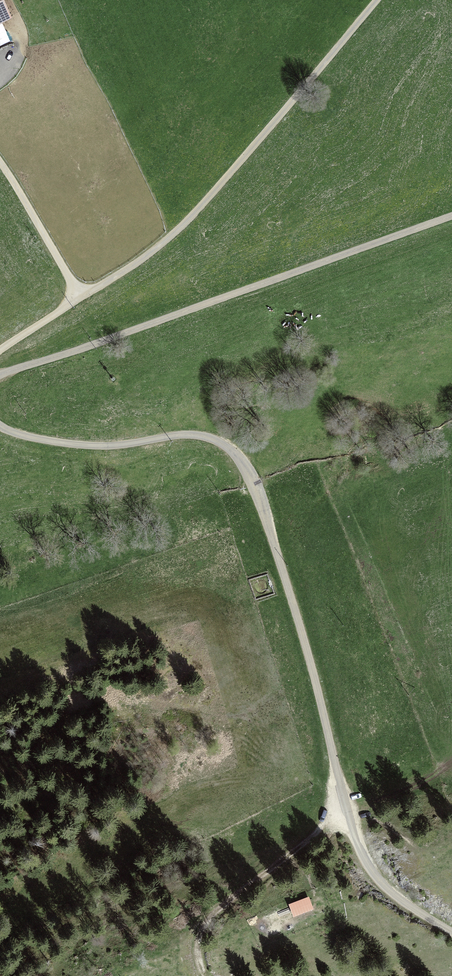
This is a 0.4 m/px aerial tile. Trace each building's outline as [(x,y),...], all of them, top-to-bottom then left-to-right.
[(9,17),(0,0),(0,21),(9,17)] [(311,899),(287,911),(293,922),(316,910),(311,899)]
